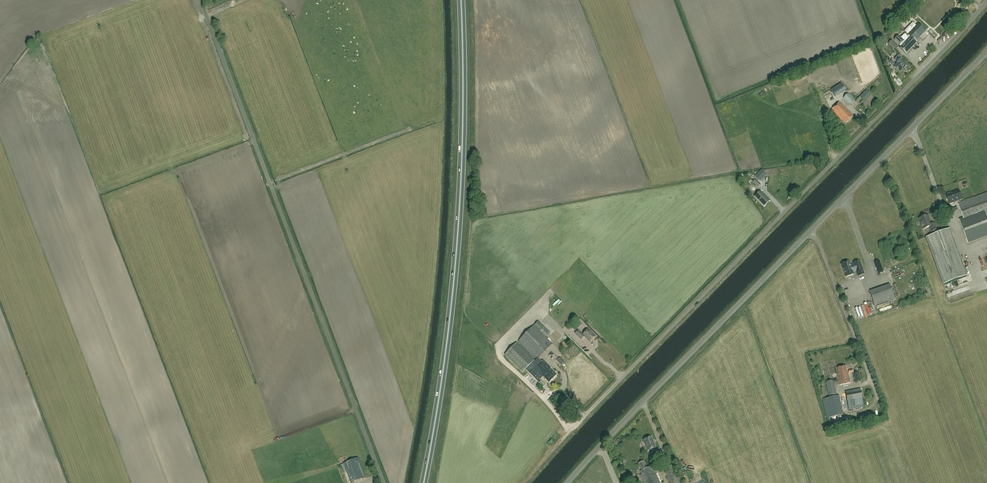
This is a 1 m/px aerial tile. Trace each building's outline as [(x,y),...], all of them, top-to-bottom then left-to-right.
[(900,45),(900,46),(901,47),(900,48),(906,54),(916,43),(915,42),(925,31),(918,25),(916,26),(913,22),(904,31),(909,36),(908,37),(905,34),(901,38),(898,36),(895,40),(900,45)] [(892,60),(890,63),(894,67),(900,73),(903,69),(904,69),(907,66),(900,60),(897,63),(896,64),(892,60)] [(844,85),(834,91),(835,94),(845,88),(844,85)] [(870,93),(867,90),(860,97),(863,100),(870,93)] [(848,93),(846,96),(844,98),(850,104),(855,100),(848,93)] [(808,116),(823,111),(818,98),(803,102),(808,116)] [(840,102),(831,110),(843,121),(846,124),(853,116),(850,113),(840,102)] [(758,179),(765,172),(762,170),(756,176),(758,179)] [(756,179),(753,182),(758,187),(761,184),(756,179)] [(963,218),(959,219),(968,244),(986,237),(986,216),(986,215),(986,193),(961,202),(960,199),(963,198),(959,189),(955,191),(951,193),(951,192),(947,194),(946,195),(949,203),(957,200),(958,203),(963,218)] [(770,201),(760,191),(755,196),(764,206),(770,201)] [(928,215),(919,218),(923,229),(929,227),(931,232),(937,230),(934,223),(931,225),(928,215)] [(926,237),(943,284),(967,276),(950,229),(926,237)] [(874,262),(876,266),(879,273),(884,272),(881,264),(879,260),(874,262)] [(856,271),(857,273),(858,277),(864,274),(859,261),(854,263),(854,264),(851,266),(849,262),(848,262),(848,261),(845,262),(844,263),(841,264),(846,277),(854,274),(853,272),(856,271)] [(895,300),(890,284),(870,292),(875,307),(895,300)] [(539,321),(518,342),(536,360),(523,374),(528,378),(530,375),(538,382),(543,376),(549,383),(557,375),(550,369),(551,368),(543,360),(542,362),(538,358),(553,344),(547,338),(551,333),(539,321)] [(584,336),(590,342),(595,336),(588,329),(583,335),(579,330),(575,334),(581,340),(584,336)] [(558,341),(563,339),(560,331),(554,333),(558,341)] [(517,343),(505,355),(523,373),(535,361),(517,343)] [(838,368),(839,374),(837,374),(840,385),(851,383),(849,373),(847,373),(846,366),(838,368)] [(861,381),(859,372),(853,373),(855,382),(861,381)] [(826,382),(829,396),(837,394),(834,380),(826,382)] [(864,407),(861,389),(846,392),(849,410),(864,407)] [(827,418),(843,414),(839,397),(838,398),(837,396),(823,399),(827,418)] [(643,440),(644,441),(643,442),(644,444),(645,445),(648,451),(655,448),(651,437),(643,440)] [(366,477),(365,474),(358,458),(344,463),(351,482),(366,477)] [(639,464),(642,471),(641,471),(642,475),(641,476),(644,482),(659,482),(652,466),(647,469),(644,462),(639,464)] [(664,469),(670,482),(679,482),(671,466),(664,469)] [(334,482),(342,482),(338,469),(330,472),(334,482)]
